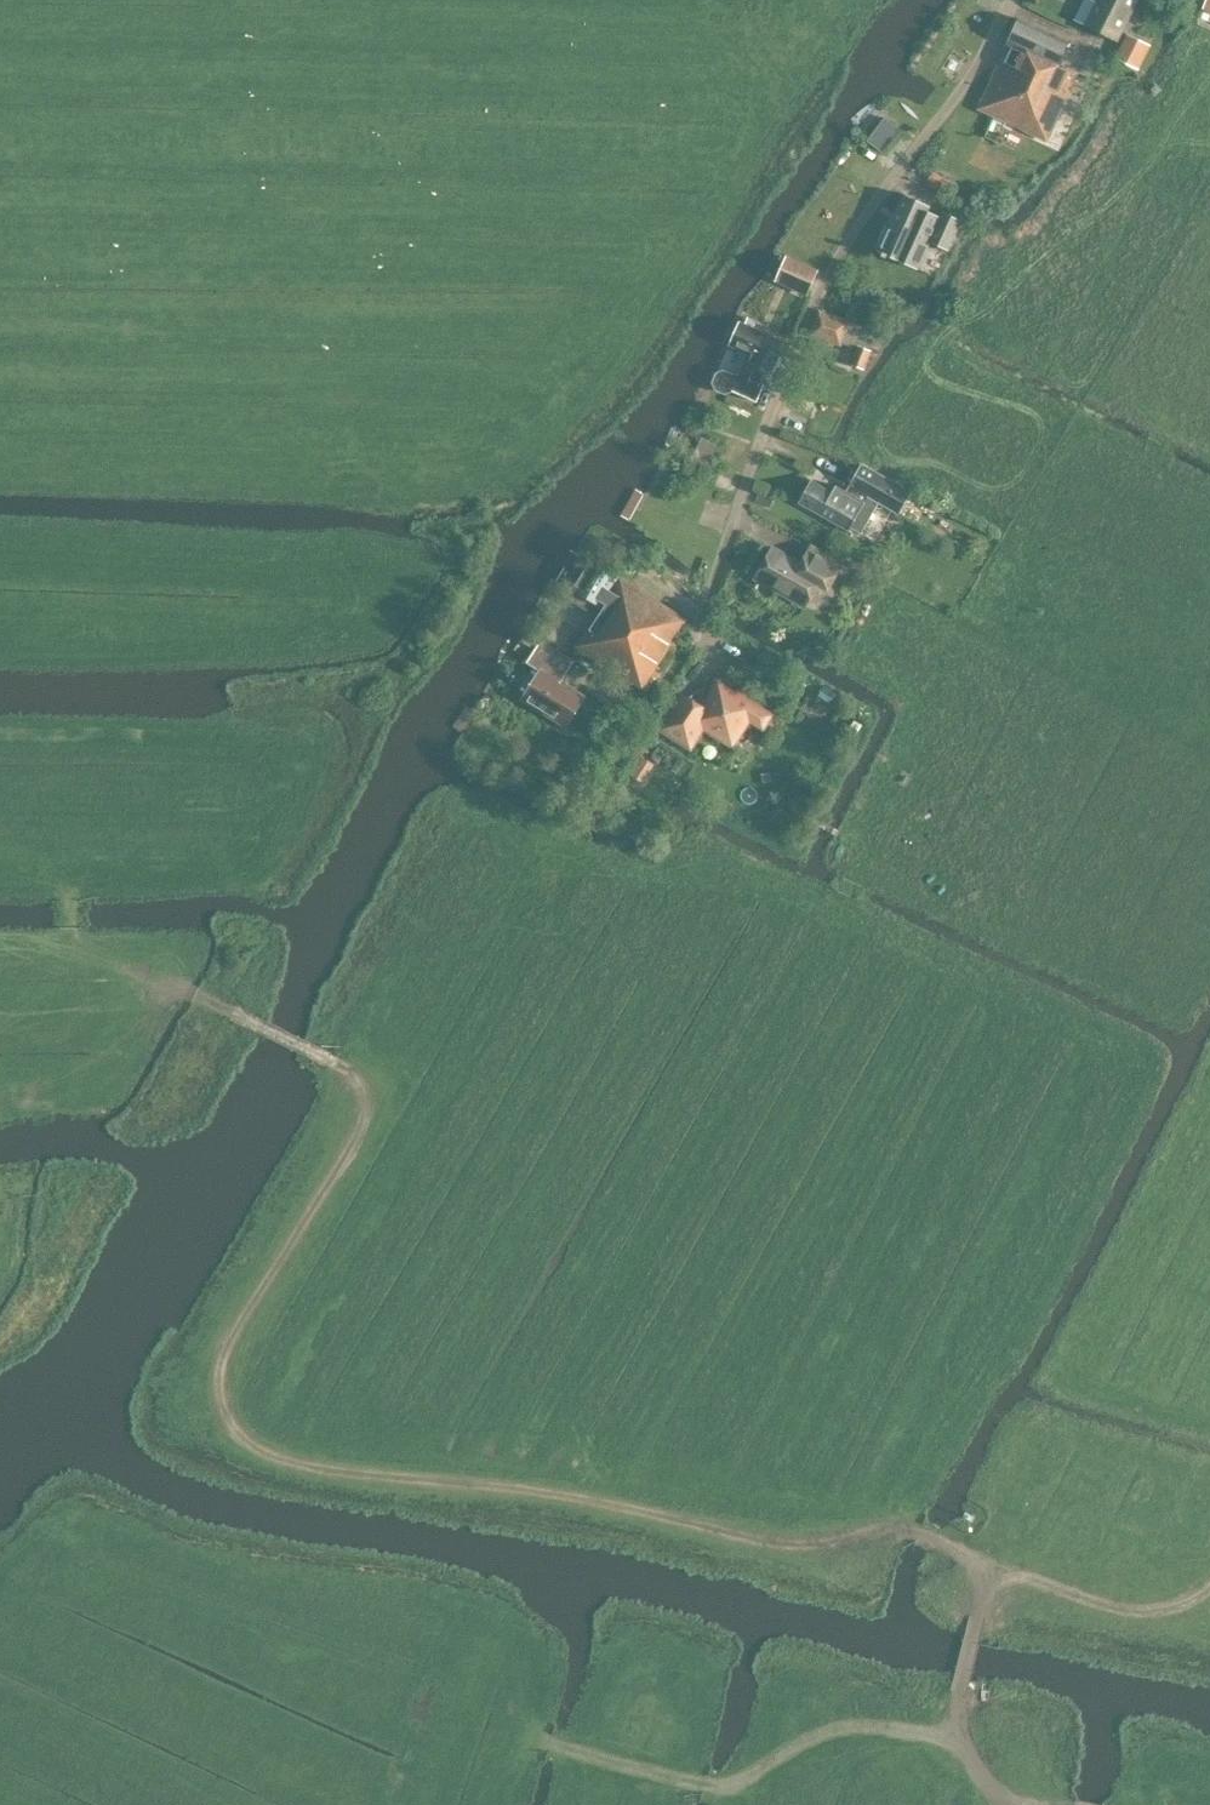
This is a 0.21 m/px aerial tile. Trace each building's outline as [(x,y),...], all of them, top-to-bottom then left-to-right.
[(1084,25),(1118,42),(1139,0),(1096,0),(1084,25)] [(979,108),(1048,140),(1077,75),(1059,66),(1069,42),(1019,19),(1007,45),(1012,47),(1006,60),(1001,58),(979,108)] [(1137,69),(1149,44),(1127,33),(1115,58),(1137,69)] [(902,132),(884,119),(866,142),(884,155),(902,132)] [(936,166),(926,184),(950,197),(960,179),(936,166)] [(940,215),(926,209),(929,204),(903,193),(878,251),(904,262),(906,256),(920,261),(929,242),(948,250),(962,218),(943,210),(940,215)] [(822,273),(785,256),(775,280),(812,296),(822,273)] [(862,325),(819,310),(811,335),(841,345),(842,343),(855,347),(862,325)] [(788,343),(737,322),(728,344),(748,353),(740,373),(733,374),(723,370),(716,373),(712,382),(715,388),(724,392),(731,390),(756,401),(764,383),(770,386),(788,343)] [(859,345),(852,364),(864,369),(871,350),(859,345)] [(711,462),(722,440),(709,433),(698,455),(711,462)] [(911,493),(860,464),(845,490),(835,485),(832,491),(811,479),(798,503),(859,537),(878,502),(899,514),(911,493)] [(645,495),(635,489),(621,516),(629,520),(630,521),(631,520),(645,495)] [(756,577),(806,605),(822,578),(831,583),(841,564),(814,549),(805,566),(772,548),(756,577)] [(576,646),(643,688),(686,619),(620,577),(620,578),(592,560),(575,587),(602,604),(576,646)] [(526,632),(519,642),(529,648),(536,638),(526,632)] [(526,662),(534,667),(520,689),(525,692),(521,698),(566,727),(585,697),(560,681),(573,662),(540,641),(526,662)] [(659,728),(690,747),(703,727),(732,745),(749,719),(763,728),(771,714),(718,681),(702,707),(680,694),(659,728)] [(475,712),(465,706),(452,727),(462,734),(475,712)] [(639,755),(628,773),(643,782),(654,764),(639,755)] [(559,793),(566,783),(558,778),(551,788),(559,793)]
